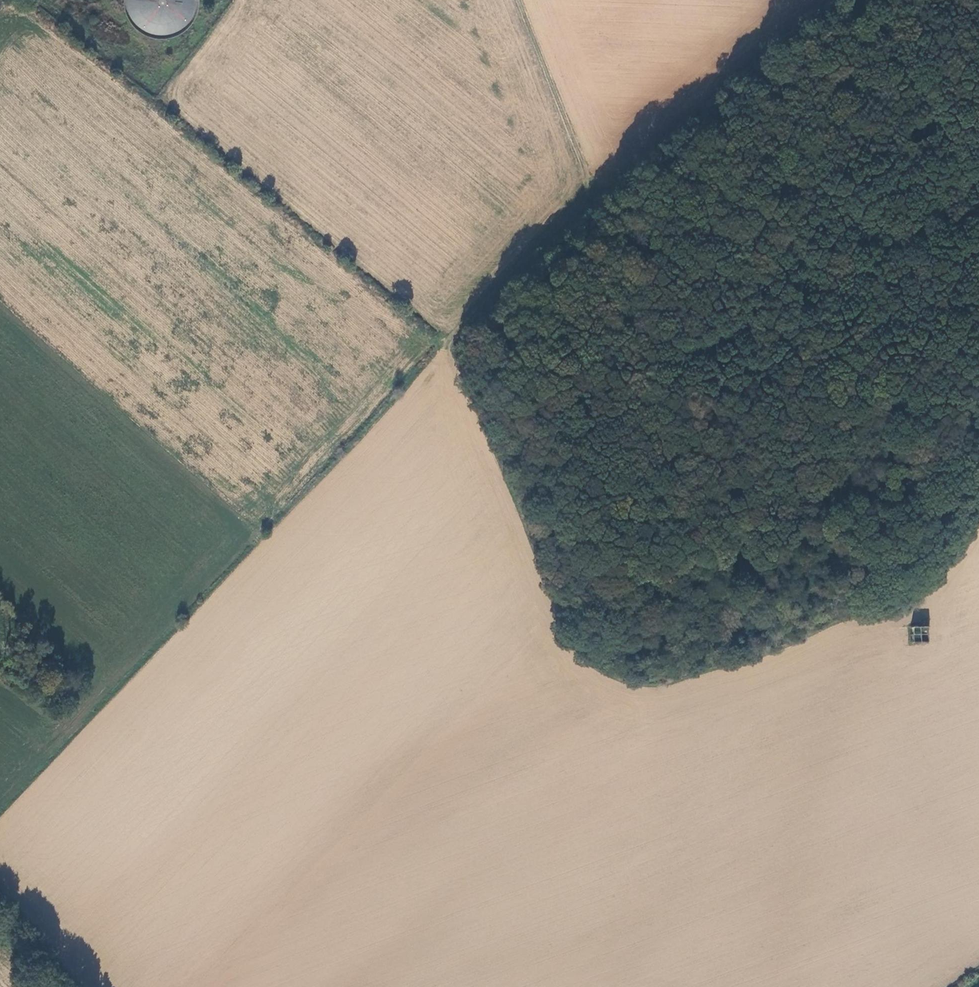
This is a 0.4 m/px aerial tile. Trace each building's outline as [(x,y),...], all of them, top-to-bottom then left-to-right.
[(192,19),(196,8),(193,0),(182,0),(181,0),(175,0),(176,1),(163,5),(161,12),(155,10),(152,0),(130,0),(126,12),(141,30),(160,36),(180,30),(192,19)] [(908,641),(923,640),(923,626),(908,626),(908,641)] [(47,722),(41,715),(36,719),(42,726),(47,722)]
